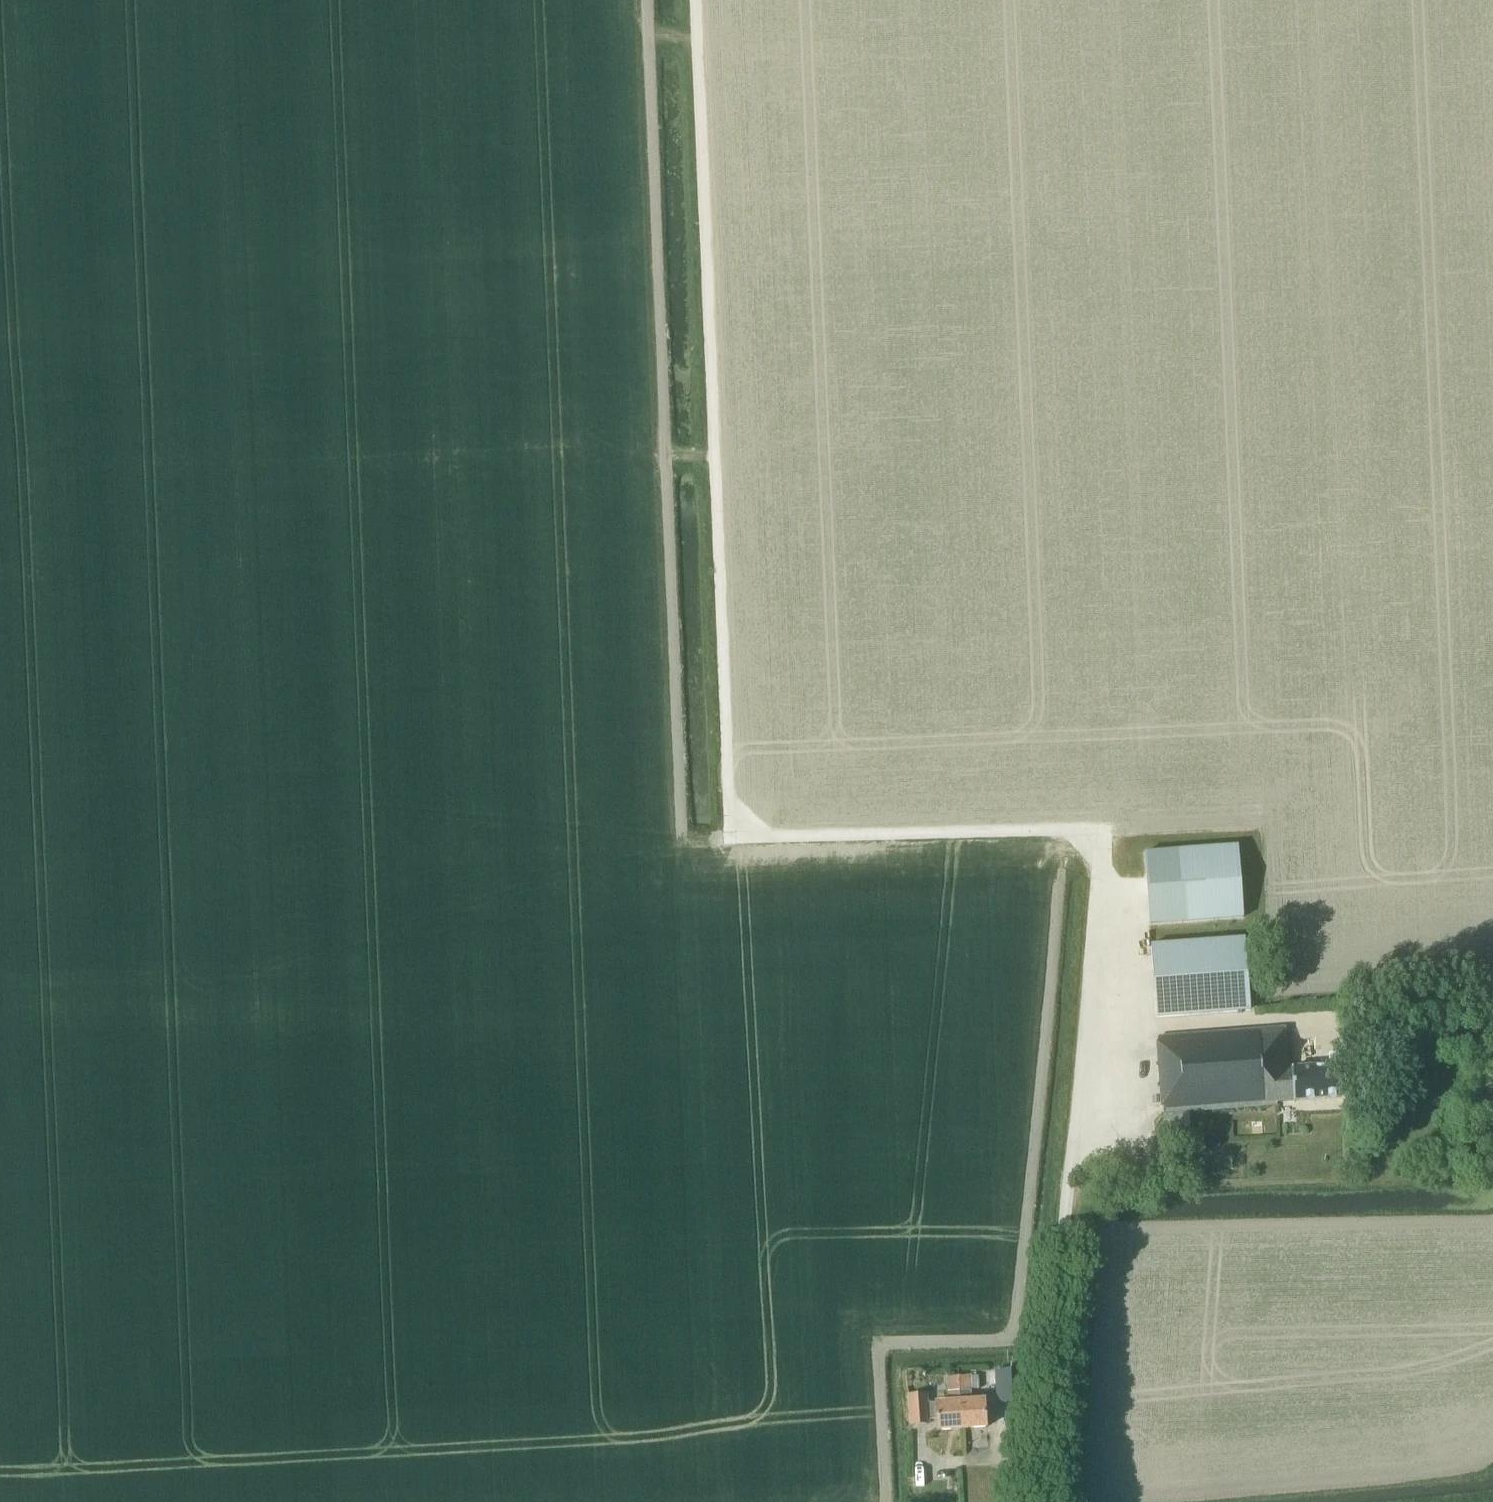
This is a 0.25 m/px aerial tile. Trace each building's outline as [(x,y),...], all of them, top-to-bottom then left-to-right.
[(1151,924),(1247,916),(1241,845),(1145,853),(1151,924)] [(1159,1018),(1253,1010),(1248,938),(1153,945),(1159,1018)] [(1276,1102),(1350,1097),(1347,1065),(1288,1069),(1285,1028),(1157,1037),(1163,1114),(1277,1105),(1276,1102)] [(1017,1395),(1015,1368),(986,1370),(988,1398),(1017,1395)] [(948,1430),(986,1428),(984,1400),(970,1401),(968,1376),(948,1378),(949,1402),(946,1402),(948,1430)] [(948,1430),(946,1402),(928,1403),(927,1395),(908,1396),(910,1425),(929,1424),(929,1421),(937,1420),(937,1431),(948,1430)]
